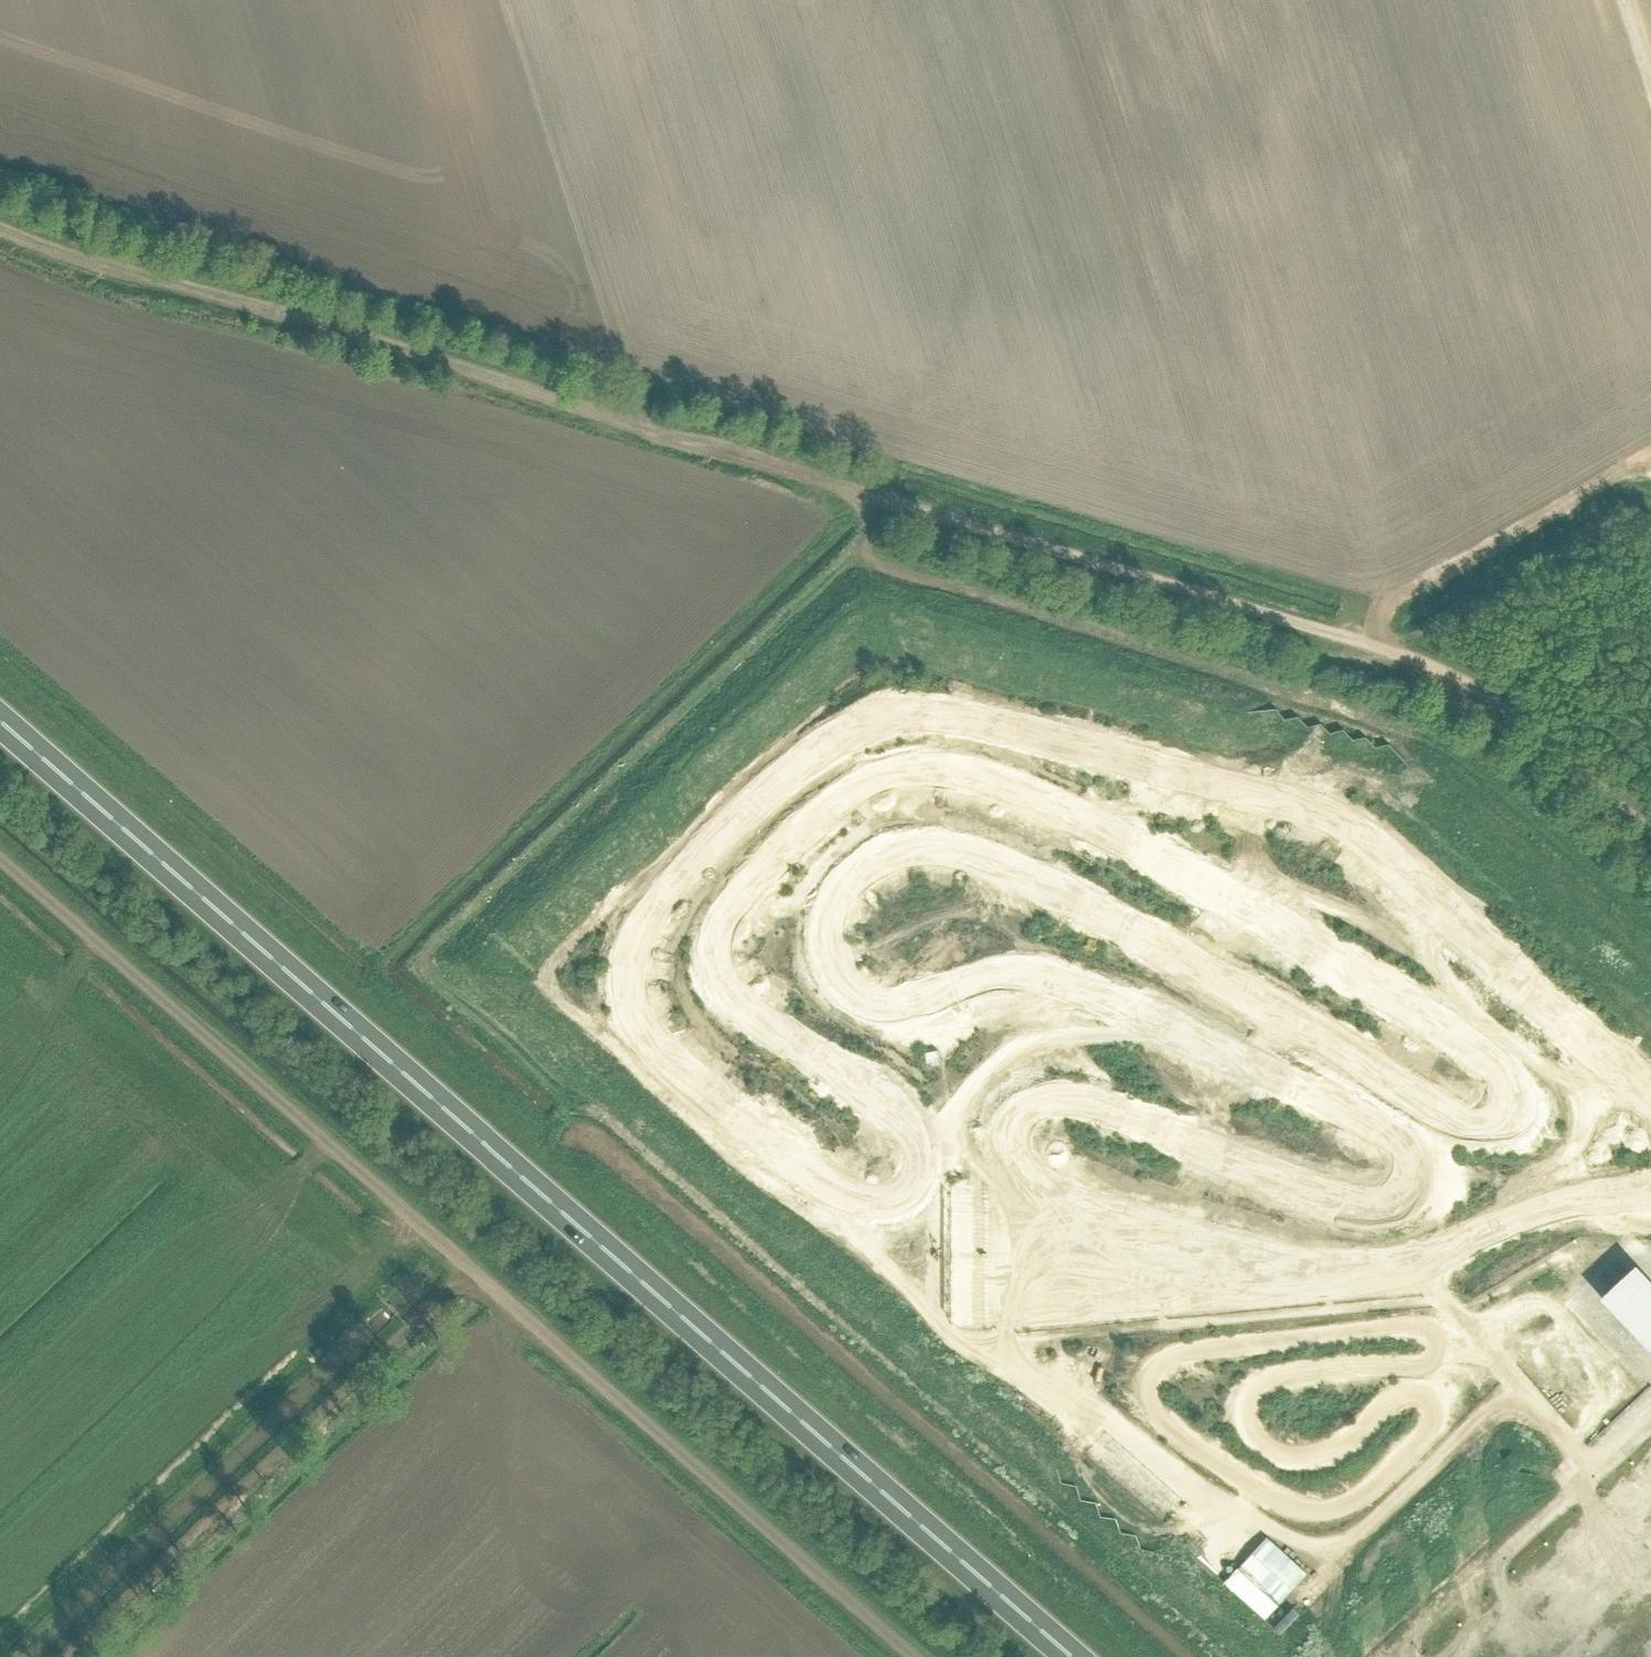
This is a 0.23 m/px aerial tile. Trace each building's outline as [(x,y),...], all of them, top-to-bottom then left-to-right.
[(1603,1287),(1622,1311),(1644,1337),(1650,1347),(1650,1271),(1637,1254),(1603,1287)] [(1224,1580),(1239,1596),(1263,1621),(1292,1589),(1307,1573),(1274,1543),(1268,1537),(1224,1580)]
